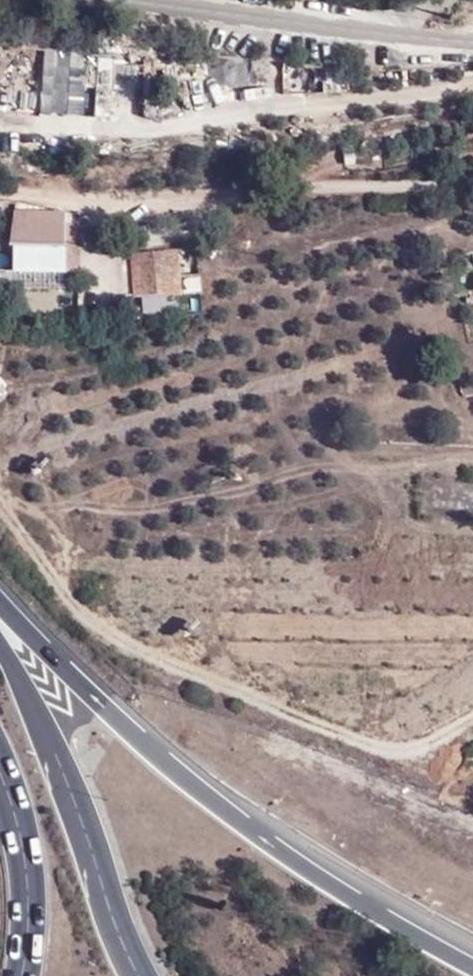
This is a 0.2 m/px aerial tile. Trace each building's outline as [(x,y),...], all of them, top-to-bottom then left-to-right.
[(110,114),(110,52),(39,52),(39,114),(110,114)] [(1,211),(1,272),(62,273),(62,270),(69,270),(69,226),(54,226),(54,212),(1,211)] [(178,249),(132,253),(135,301),(181,297),(178,249)]
